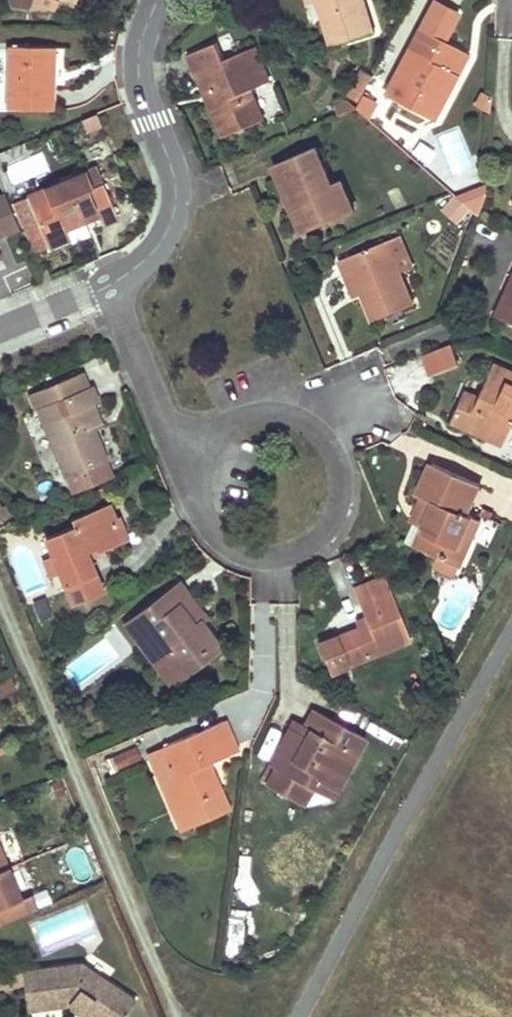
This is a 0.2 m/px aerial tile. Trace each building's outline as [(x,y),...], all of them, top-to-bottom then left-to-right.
[(13,7),(55,9),(59,0),(73,6),(76,0),(10,0),(13,7)] [(314,19),(322,16),(317,1),(317,0),(308,0),(314,19)] [(332,45),(374,33),(364,0),(317,0),(317,1),(322,16),(332,45)] [(432,4),(382,99),(431,122),(465,56),(442,44),(457,17),(446,12),(432,4)] [(217,120),(224,137),(264,120),(252,89),(247,92),(244,83),(267,73),(255,47),(224,60),(217,42),(190,53),(197,72),(203,69),(217,104),(211,107),(217,120)] [(55,47),(9,46),(7,107),(51,109),(52,84),(49,84),(49,75),(49,64),(54,64),(55,47)] [(203,69),(197,72),(211,107),(217,104),(203,69)] [(360,72),(345,99),(355,107),(371,78),(360,72)] [(252,89),(271,81),(267,73),(244,83),(247,92),(252,89)] [(382,129),(389,122),(377,113),(372,120),(382,129)] [(104,131),(97,116),(83,122),(90,137),(104,131)] [(333,184),(317,147),(274,165),(281,182),(303,232),(329,221),(326,213),(351,203),(342,180),(333,184)] [(97,167),(86,171),(93,188),(104,183),(97,167)] [(98,215),(102,225),(119,218),(104,183),(93,188),(86,171),(15,202),(36,252),(70,238),(66,229),(78,224),(85,221),(82,213),(95,208),(98,215)] [(18,230),(4,194),(0,196),(0,237),(18,230)] [(454,202),(448,210),(458,219),(466,211),(454,202)] [(351,203),(326,213),(329,221),(355,211),(351,203)] [(82,213),(85,221),(98,215),(95,208),(82,213)] [(412,266),(399,237),(388,242),(400,272),(412,266)] [(1,256),(10,253),(5,239),(0,241),(0,254),(1,256)] [(388,242),(387,241),(341,260),(347,275),(354,273),(362,294),(368,308),(373,321),(414,305),(400,272),(388,242)] [(354,273),(347,275),(356,296),(362,294),(354,273)] [(504,292),(508,293),(511,285),(511,273),(504,292)] [(493,316),(511,324),(511,285),(508,293),(504,292),(493,316)] [(432,380),(462,368),(453,344),(422,357),(432,380)] [(463,392),(455,410),(449,423),(465,430),(468,424),(487,433),(485,439),(501,445),(511,423),(506,420),(510,413),(511,414),(511,372),(493,364),(477,397),(463,392)] [(73,497),(112,481),(104,462),(107,461),(94,431),(84,408),(93,404),(99,402),(95,394),(92,386),(88,387),(83,372),(30,394),(36,409),(39,408),(68,477),(66,479),(73,497)] [(84,408),(94,431),(103,427),(93,404),(84,408)] [(465,430),(485,439),(487,433),(468,424),(465,430)] [(468,514),(480,484),(432,463),(422,483),(417,494),(421,496),(415,507),(422,510),(416,523),(418,524),(424,527),(415,546),(443,558),(446,552),(463,560),(473,537),(468,534),(464,532),(471,515),(468,514)] [(60,573),(75,604),(102,592),(87,552),(97,547),(99,552),(123,542),(114,520),(112,515),(108,505),(71,520),(74,527),(47,539),(53,555),(60,573)] [(415,507),(409,521),(416,523),(422,510),(415,507)] [(464,532),(468,534),(476,517),(471,515),(464,532)] [(114,520),(123,542),(128,540),(120,518),(114,520)] [(418,524),(409,543),(415,546),(424,527),(418,524)] [(446,552),(443,558),(460,566),(463,560),(446,552)] [(53,555),(43,559),(50,576),(60,573),(53,555)] [(368,625),(359,628),(316,646),(329,677),(350,668),(349,665),(411,639),(385,577),(365,584),(354,589),(365,616),(368,625)] [(181,584),(126,625),(165,677),(194,654),(200,662),(221,647),(204,624),(201,622),(197,625),(192,617),(195,614),(187,602),(192,599),(185,590),(181,584)] [(54,617),(46,599),(31,606),(39,624),(54,617)] [(208,620),(192,599),(187,602),(195,614),(201,622),(204,624),(208,620)] [(201,622),(195,614),(192,617),(197,625),(201,622)] [(365,616),(356,620),(359,628),(368,625),(365,616)] [(194,654),(165,677),(172,685),(200,662),(194,654)] [(452,670),(451,669),(450,669),(449,669),(448,668),(446,669),(445,669),(444,669),(448,679),(452,670)] [(2,693),(3,696),(15,691),(9,675),(0,679),(0,693),(2,693)] [(339,787),(366,738),(315,710),(306,726),(301,723),(297,731),(290,728),(270,765),(276,768),(267,785),(299,804),(308,786),(315,773),(339,787)] [(177,779),(163,785),(183,831),(230,810),(214,775),(208,777),(204,767),(210,764),(239,751),(225,719),(163,747),(177,779)] [(295,719),(290,728),(297,731),(301,723),(295,719)] [(137,746),(113,757),(118,769),(142,759),(137,746)] [(177,779),(163,747),(149,753),(163,785),(177,779)] [(208,777),(214,775),(210,764),(204,767),(208,777)] [(315,790),(332,799),(339,787),(315,773),(308,786),(315,790)] [(308,786),(299,804),(307,807),(315,790),(308,786)] [(0,828),(0,926),(46,907),(40,893),(30,898),(0,828)] [(254,898),(253,855),(236,856),(237,898),(254,898)] [(29,972),(32,994),(34,1009),(76,1003),(79,1008),(81,1009),(84,1010),(88,1009),(89,1007),(103,1016),(130,1016),(140,1005),(86,964),(29,972)] [(91,1016),(103,1016),(89,1007),(88,1009),(84,1010),(81,1009),(91,1016)]
